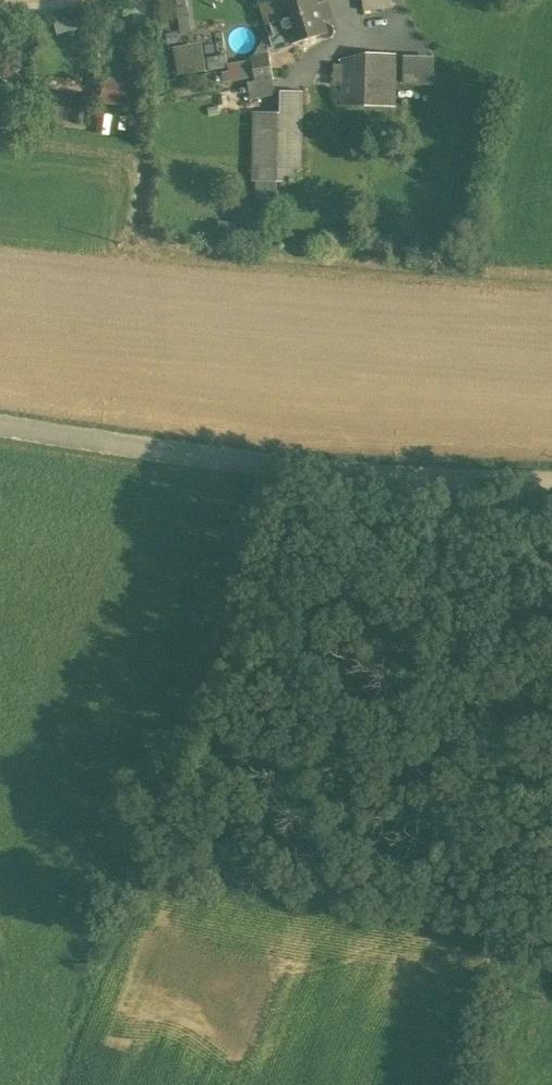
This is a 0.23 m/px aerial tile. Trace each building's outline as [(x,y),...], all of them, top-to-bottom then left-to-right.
[(294,42),(280,0),(278,0),(267,3),(280,45),(294,42)] [(294,42),(330,31),(327,20),(332,18),(327,0),(321,2),(321,0),(280,0),(294,42)] [(365,9),(392,6),(391,0),(364,0),(365,9)] [(209,56),(211,69),(230,66),(228,53),(209,56)] [(253,56),(257,79),(274,76),(271,53),(253,56)] [(438,81),(439,54),(408,53),(407,81),(438,81)] [(345,59),(344,103),(365,104),(366,60),(345,59)] [(366,60),(365,104),(378,104),(379,60),(366,60)] [(249,81),(252,96),(277,91),(274,76),(257,79),(249,81)] [(104,101),(124,103),(125,84),(105,82),(104,101)] [(282,111),(303,111),(304,90),(282,89),(282,111)] [(256,111),(254,167),(259,167),(295,168),(302,168),(303,111),(282,111),(256,111)] [(259,167),(259,180),(295,180),(295,168),(259,167)]
